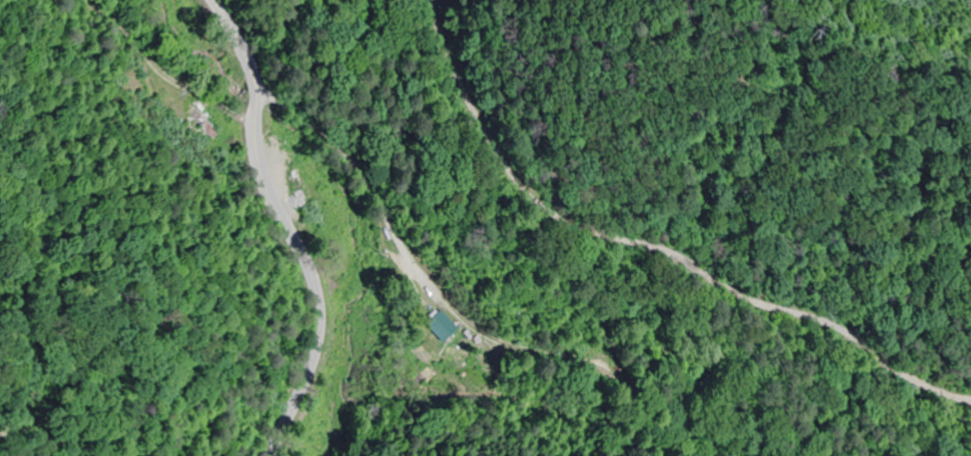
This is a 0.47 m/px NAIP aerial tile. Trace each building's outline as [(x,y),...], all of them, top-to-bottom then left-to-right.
[(213,136),(217,132),(198,111),(193,115),(213,136)] [(457,328),(436,306),(421,322),(442,343),(457,328)]
